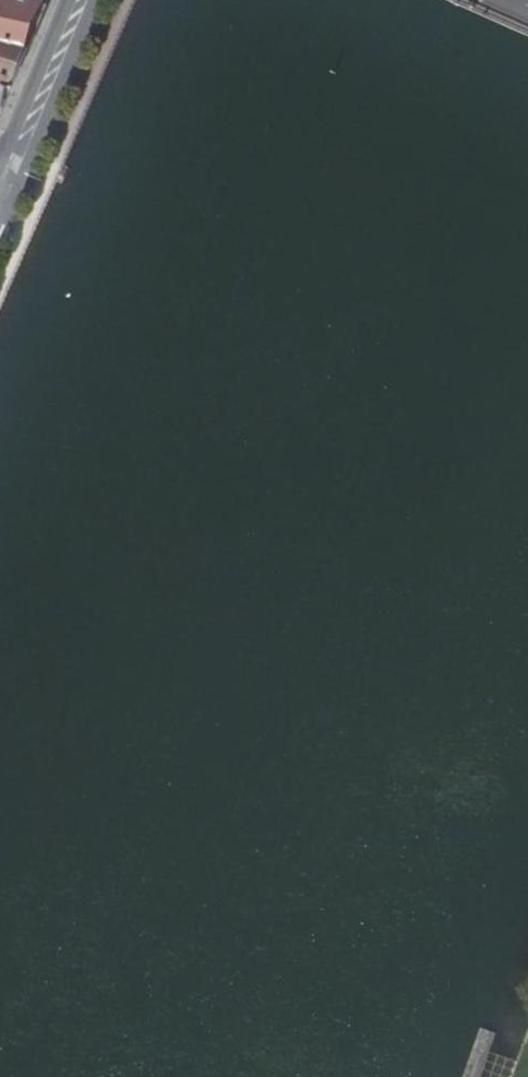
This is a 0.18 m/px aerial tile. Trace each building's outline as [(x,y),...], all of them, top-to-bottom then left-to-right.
[(28,47),(46,4),(26,0),(0,0),(0,39),(28,47)] [(14,82),(28,47),(0,39),(0,77),(14,82)]
